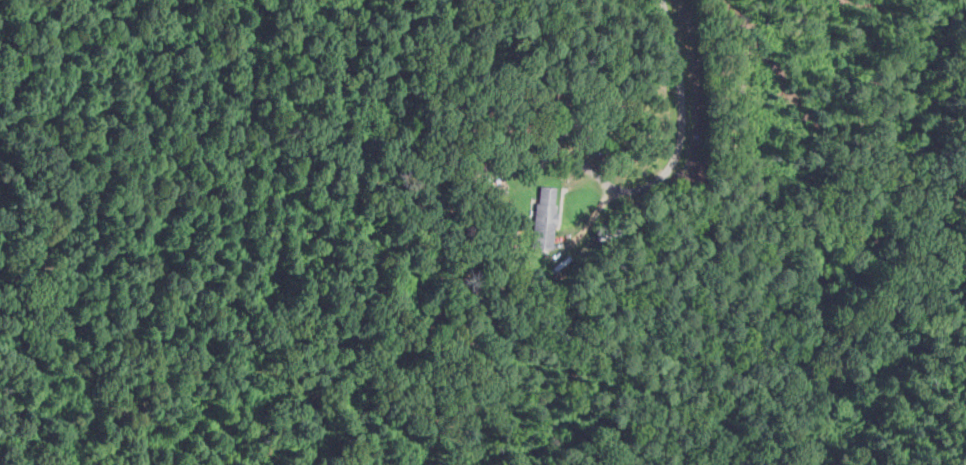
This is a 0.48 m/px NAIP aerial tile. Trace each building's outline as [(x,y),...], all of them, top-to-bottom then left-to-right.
[(538,230),(558,231),(559,187),(539,186),(538,230)]
